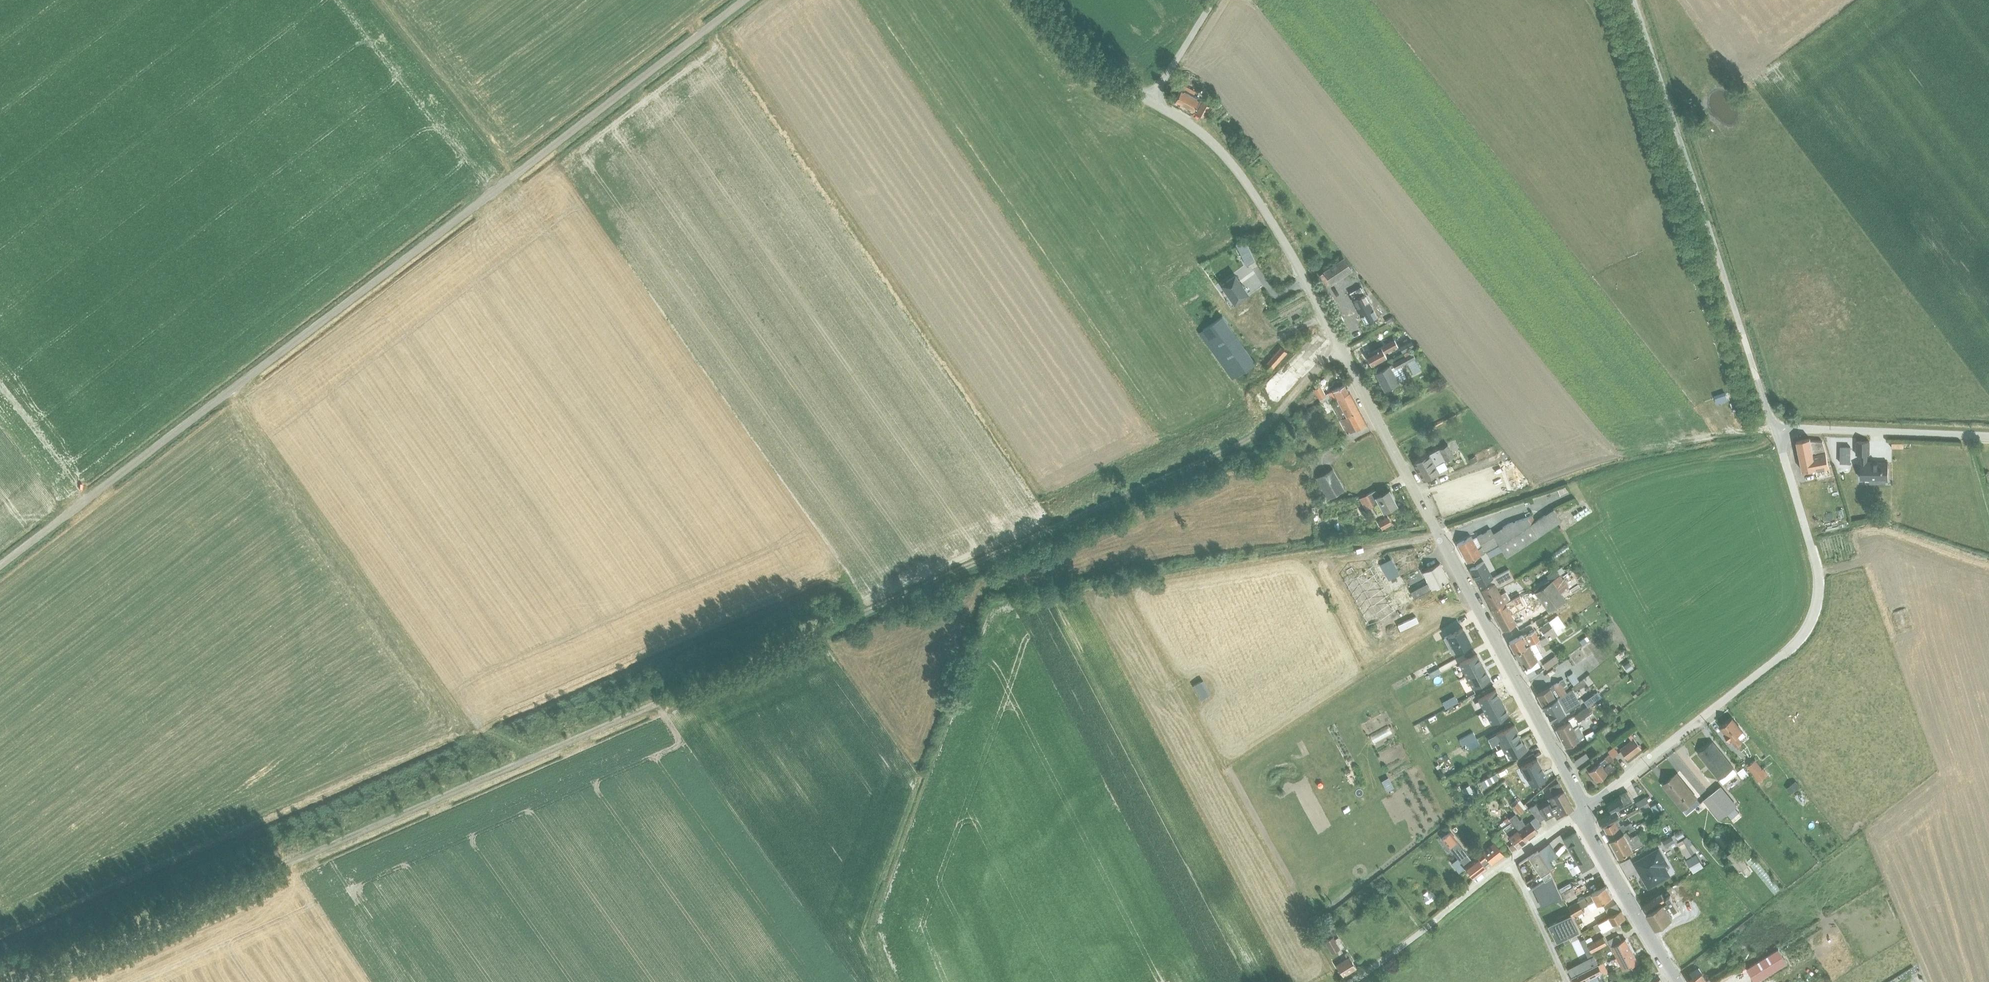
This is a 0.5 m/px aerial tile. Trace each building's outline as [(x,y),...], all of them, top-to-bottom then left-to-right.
[(1200,100),(1200,99),(1193,95),(1195,92),(1184,85),(1175,101),(1193,111),(1195,109),(1198,111),(1197,113),(1205,118),(1211,106),(1200,100)] [(1236,244),(1248,267),(1256,263),(1244,240),(1236,244)] [(1346,254),(1323,268),(1332,284),(1355,270),(1346,254)] [(1327,285),(1331,281),(1323,272),(1319,275),(1327,285)] [(1234,275),(1221,284),(1234,303),(1247,293),(1234,275)] [(1366,295),(1355,302),(1369,324),(1380,317),(1380,316),(1366,295)] [(1255,363),(1236,337),(1221,316),(1198,332),(1213,353),(1231,380),(1255,363)] [(1407,338),(1403,340),(1405,343),(1399,346),(1402,352),(1414,346),(1410,340),(1408,341),(1407,338)] [(1385,353),(1398,346),(1395,340),(1373,353),(1368,344),(1363,347),(1368,356),(1367,356),(1372,366),(1387,357),(1385,353)] [(1270,372),(1287,353),(1281,347),(1264,366),(1270,372)] [(1420,369),(1414,358),(1415,358),(1412,353),(1375,373),(1385,390),(1399,383),(1398,381),(1406,377),(1400,366),(1407,362),(1413,373),(1420,369)] [(1321,387),(1315,390),(1320,400),(1321,402),(1327,398),(1329,403),(1337,399),(1350,392),(1345,384),(1326,395),(1325,395),(1321,387)] [(1338,401),(1331,404),(1348,434),(1367,424),(1350,392),(1337,399),(1338,401)] [(1810,438),(1797,441),(1803,471),(1815,469),(1815,470),(1829,467),(1826,453),(1814,457),(1810,438)] [(1870,441),(1857,441),(1857,453),(1862,453),(1861,478),(1870,478),(1870,483),(1886,483),(1886,480),(1888,480),(1888,462),(1880,462),(1880,464),(1872,463),(1872,462),(1867,462),(1867,454),(1869,454),(1870,441)] [(1435,465),(1448,458),(1453,455),(1447,445),(1439,450),(1414,463),(1424,481),(1439,473),(1435,465)] [(1851,446),(1841,446),(1841,462),(1851,463),(1851,446)] [(1328,499),(1344,490),(1332,469),(1316,478),(1328,499)] [(1820,473),(1825,490),(1837,486),(1833,469),(1820,473)] [(1477,476),(1457,481),(1459,489),(1470,486),(1471,489),(1480,487),(1477,476)] [(1397,505),(1389,490),(1380,495),(1377,489),(1366,494),(1372,506),(1378,503),(1383,512),(1387,510),(1387,512),(1391,510),(1391,508),(1397,505)] [(1447,495),(1449,503),(1470,498),(1467,489),(1447,495)] [(1810,503),(1817,502),(1815,491),(1808,493),(1810,503)] [(1498,543),(1536,520),(1532,514),(1527,517),(1509,523),(1493,533),(1491,528),(1477,535),(1477,537),(1473,539),(1472,536),(1457,544),(1467,562),(1484,551),(1498,543)] [(1388,516),(1378,521),(1382,529),(1392,524),(1388,516)] [(1502,550),(1499,545),(1487,551),(1490,557),(1502,550)] [(1391,559),(1382,564),(1389,578),(1399,573),(1391,559)] [(1479,585),(1493,578),(1484,561),(1470,568),(1479,585)] [(1428,582),(1411,592),(1414,598),(1449,580),(1440,562),(1422,572),(1428,582)] [(1555,568),(1546,574),(1551,580),(1559,574),(1555,568)] [(1495,582),(1481,589),(1492,609),(1511,599),(1507,590),(1501,593),(1498,587),(1514,579),(1509,569),(1504,571),(1502,573),(1493,578),(1495,582)] [(1554,609),(1567,600),(1562,593),(1569,588),(1560,575),(1535,592),(1549,612),(1554,609)] [(1493,578),(1479,585),(1481,589),(1495,582),(1493,578)] [(1513,599),(1526,593),(1524,589),(1511,595),(1513,599)] [(1387,598),(1392,609),(1413,601),(1408,590),(1387,598)] [(1511,599),(1492,609),(1503,630),(1517,623),(1511,613),(1521,609),(1520,607),(1533,601),(1533,600),(1529,591),(1526,593),(1513,599),(1511,599)] [(1549,633),(1564,625),(1558,615),(1539,626),(1545,635),(1549,633)] [(1564,625),(1549,633),(1552,638),(1563,631),(1561,629),(1565,626),(1564,625)] [(1463,627),(1443,637),(1452,653),(1471,643),(1463,627)] [(1539,639),(1540,639),(1535,630),(1527,634),(1526,632),(1509,641),(1515,653),(1535,641),(1539,639)] [(1540,639),(1539,639),(1543,645),(1549,642),(1545,635),(1540,639)] [(1586,635),(1579,640),(1582,644),(1589,639),(1586,635)] [(1535,641),(1515,653),(1526,673),(1540,665),(1537,659),(1543,656),(1535,641)] [(1466,675),(1484,666),(1477,653),(1460,663),(1466,675)] [(1555,655),(1543,664),(1547,669),(1558,660),(1555,655)] [(1575,668),(1571,658),(1554,665),(1558,675),(1575,668)] [(1443,671),(1452,666),(1450,661),(1440,667),(1443,671)] [(1629,661),(1624,665),(1628,671),(1634,668),(1629,661)] [(1484,666),(1466,675),(1473,688),(1490,678),(1484,666)] [(1439,667),(1429,672),(1432,677),(1442,672),(1439,667)] [(1573,672),(1567,676),(1574,685),(1583,677),(1577,669),(1573,672)] [(1203,679),(1193,685),(1201,699),(1211,693),(1203,679)] [(1543,705),(1566,691),(1565,688),(1568,686),(1564,679),(1537,694),(1543,705)] [(1566,691),(1543,705),(1551,720),(1558,716),(1565,712),(1581,704),(1572,688),(1566,691)] [(1496,689),(1478,698),(1485,711),(1502,701),(1496,689)] [(1584,700),(1587,706),(1601,696),(1597,690),(1584,700)] [(1458,701),(1455,695),(1443,701),(1446,708),(1458,701)] [(1502,701),(1485,711),(1491,722),(1509,714),(1502,701)] [(1591,711),(1587,706),(1575,715),(1578,721),(1591,711)] [(1570,721),(1556,729),(1565,747),(1584,737),(1573,716),(1568,719),(1570,721)] [(1732,718),(1721,727),(1726,733),(1725,734),(1731,741),(1738,749),(1742,745),(1741,743),(1743,741),(1741,739),(1737,735),(1742,731),(1732,718)] [(1515,724),(1488,738),(1492,746),(1499,742),(1502,748),(1520,737),(1517,731),(1518,731),(1515,724)] [(1593,730),(1584,734),(1585,736),(1588,740),(1596,735),(1594,731),(1593,730)] [(1477,738),(1473,731),(1459,739),(1463,745),(1467,743),(1477,738)] [(1742,731),(1737,735),(1741,739),(1746,735),(1742,731)] [(1631,739),(1620,748),(1627,758),(1641,747),(1630,733),(1628,735),(1631,739)] [(1520,737),(1502,748),(1504,752),(1506,751),(1510,758),(1528,749),(1524,742),(1523,743),(1520,737)] [(1477,738),(1467,743),(1470,749),(1480,744),(1477,738)] [(1713,741),(1698,752),(1723,783),(1737,772),(1713,741)] [(1614,746),(1608,750),(1610,752),(1613,756),(1618,752),(1614,746)] [(1575,759),(1586,752),(1582,747),(1571,754),(1575,759)] [(1610,752),(1589,770),(1597,780),(1600,778),(1602,778),(1601,777),(1616,765),(1611,760),(1614,758),(1613,756),(1610,752)] [(1587,753),(1574,761),(1579,768),(1591,759),(1587,753)] [(1537,758),(1521,766),(1531,785),(1547,777),(1537,758)] [(1756,759),(1748,766),(1761,782),(1763,780),(1762,778),(1768,773),(1763,767),(1763,768),(1756,759)] [(1744,767),(1738,771),(1744,779),(1749,775),(1744,767)] [(1495,772),(1481,780),(1484,785),(1499,778),(1495,772)] [(1678,772),(1663,784),(1688,815),(1701,804),(1697,799),(1698,797),(1678,772)] [(1389,776),(1382,779),(1388,790),(1394,787),(1389,776)] [(1796,780),(1786,788),(1791,794),(1800,786),(1796,780)] [(1537,802),(1529,806),(1539,820),(1554,812),(1556,816),(1573,807),(1559,781),(1550,786),(1554,794),(1547,798),(1548,801),(1540,805),(1537,802)] [(1470,784),(1462,788),(1465,795),(1473,791),(1470,784)] [(1722,785),(1711,794),(1727,814),(1728,813),(1732,818),(1739,812),(1735,807),(1738,804),(1722,785)] [(1604,827),(1618,819),(1622,817),(1618,810),(1627,805),(1626,804),(1633,801),(1627,790),(1620,795),(1621,796),(1608,803),(1612,809),(1598,816),(1604,827)] [(1711,794),(1703,800),(1720,820),(1727,814),(1711,794)] [(1646,795),(1636,801),(1639,807),(1649,801),(1646,795)] [(1517,800),(1512,804),(1518,813),(1527,806),(1528,805),(1526,802),(1525,803),(1524,804),(1519,798),(1518,797),(1516,798),(1517,800)] [(1657,802),(1651,806),(1655,813),(1661,809),(1657,802)] [(1509,817),(1526,839),(1538,830),(1536,828),(1530,820),(1526,824),(1521,818),(1520,819),(1515,813),(1509,817)] [(1463,814),(1455,820),(1458,824),(1466,818),(1463,814)] [(1526,839),(1509,817),(1508,816),(1502,820),(1505,825),(1502,827),(1514,841),(1508,845),(1512,850),(1526,839)] [(1530,820),(1536,828),(1541,824),(1535,816),(1530,820)] [(1618,819),(1604,827),(1605,828),(1611,839),(1630,829),(1634,827),(1632,822),(1626,825),(1624,823),(1621,824),(1618,819)] [(1630,829),(1611,839),(1620,856),(1643,842),(1637,832),(1632,835),(1630,831),(1635,828),(1634,827),(1630,829)] [(1664,840),(1663,841),(1666,847),(1685,835),(1682,830),(1675,833),(1663,839),(1664,840)] [(1451,831),(1441,838),(1448,847),(1449,846),(1466,869),(1467,871),(1468,870),(1474,878),(1487,867),(1481,860),(1486,856),(1487,857),(1492,863),(1504,854),(1494,842),(1482,851),(1483,852),(1478,856),(1477,855),(1472,859),(1451,831)] [(1577,831),(1564,839),(1583,871),(1595,865),(1591,857),(1577,831)] [(1687,835),(1678,842),(1687,857),(1698,849),(1698,848),(1687,835)] [(1538,850),(1550,868),(1555,865),(1551,860),(1559,854),(1550,842),(1538,850)] [(1659,846),(1633,862),(1649,888),(1671,875),(1666,865),(1669,864),(1659,846)] [(1736,849),(1726,856),(1729,861),(1731,860),(1739,871),(1742,870),(1746,876),(1752,872),(1747,866),(1748,865),(1736,849)] [(1550,868),(1538,850),(1529,856),(1545,881),(1553,876),(1555,875),(1550,868)] [(1697,854),(1687,860),(1693,871),(1703,865),(1697,854)] [(1754,855),(1747,860),(1774,892),(1780,887),(1754,855)] [(1553,876),(1545,881),(1533,888),(1542,906),(1556,900),(1557,901),(1563,898),(1553,876)] [(1561,887),(1560,888),(1566,898),(1567,897),(1569,901),(1578,896),(1571,882),(1570,882),(1563,886),(1561,887)] [(1573,914),(1575,917),(1579,915),(1580,917),(1584,914),(1583,913),(1585,911),(1583,907),(1588,905),(1591,910),(1599,905),(1599,903),(1613,896),(1607,885),(1569,906),(1573,914)] [(1654,897),(1643,904),(1656,927),(1673,917),(1666,905),(1670,903),(1674,910),(1678,907),(1670,894),(1665,897),(1662,893),(1654,897)] [(1608,913),(1598,919),(1600,921),(1621,910),(1617,903),(1616,903),(1606,909),(1608,913)] [(1600,921),(1594,925),(1597,932),(1602,929),(1604,932),(1615,926),(1614,924),(1626,917),(1622,909),(1621,910),(1600,921)] [(1575,917),(1573,914),(1568,916),(1567,914),(1558,918),(1560,920),(1550,924),(1558,940),(1563,938),(1565,941),(1570,938),(1569,936),(1581,930),(1575,917)] [(1619,935),(1608,940),(1617,957),(1621,964),(1624,970),(1639,962),(1626,938),(1622,941),(1619,935)] [(1334,936),(1325,941),(1332,953),(1344,946),(1339,937),(1335,939),(1334,936)] [(1585,937),(1581,939),(1584,947),(1589,957),(1594,954),(1592,951),(1607,943),(1604,936),(1594,941),(1592,936),(1591,936),(1586,939),(1586,937),(1585,937)] [(1721,939),(1713,945),(1723,958),(1731,953),(1721,939)] [(1773,950),(1744,968),(1749,978),(1763,970),(1762,969),(1768,965),(1767,963),(1777,956),(1773,950)] [(1347,957),(1336,964),(1343,975),(1357,967),(1347,952),(1345,953),(1347,957)] [(1589,957),(1568,967),(1572,975),(1598,962),(1594,954),(1589,957)] [(1689,980),(1690,981),(1721,981),(1741,969),(1745,966),(1742,960),(1737,963),(1736,961),(1708,980),(1703,972),(1694,977),(1689,980)] [(1599,964),(1605,975),(1610,973),(1604,961),(1599,964)] [(1599,964),(1572,977),(1574,981),(1584,981),(1590,979),(1597,975),(1601,981),(1608,981),(1605,975),(1599,964)] [(1699,967),(1690,973),(1694,977),(1703,972),(1699,967)] [(1745,972),(1724,981),(1749,981),(1745,972)]
